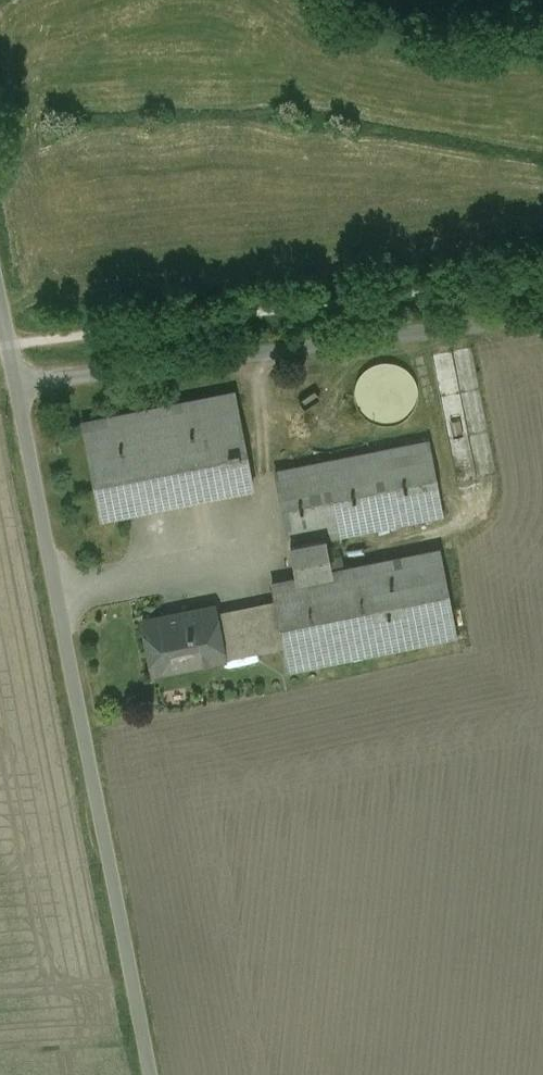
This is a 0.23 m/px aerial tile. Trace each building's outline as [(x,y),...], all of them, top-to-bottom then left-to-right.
[(385,362),(379,363),(373,364),(369,367),(364,370),(361,373),(358,378),(356,383),(355,386),(354,389),(354,394),(354,398),(355,401),(356,405),(359,411),(363,415),(365,418),(368,419),(371,422),(376,424),(381,425),(387,425),(393,424),(397,423),(402,420),(406,417),(410,414),(413,410),(415,405),(416,402),(417,399),(417,396),(417,392),(417,387),(416,385),(414,381),(413,377),(410,374),(407,370),(404,367),(400,365),(396,363),(390,362),(385,362)] [(234,392),(82,421),(101,516),(252,487),(234,392)] [(428,441),(275,471),(289,543),(290,543),(324,537),(442,514),(428,441)] [(324,537),(290,543),(296,578),(344,568),(341,554),(328,557),(324,537)] [(296,578),(272,582),(277,608),(284,646),(288,667),(455,635),(439,550),(296,578)] [(213,605),(181,611),(182,613),(145,620),(145,618),(142,618),(152,671),(176,667),(176,665),(200,661),(200,662),(223,658),(216,619),(213,605)] [(277,608),(216,619),(222,649),(255,643),(256,651),(284,646),(277,608)]
